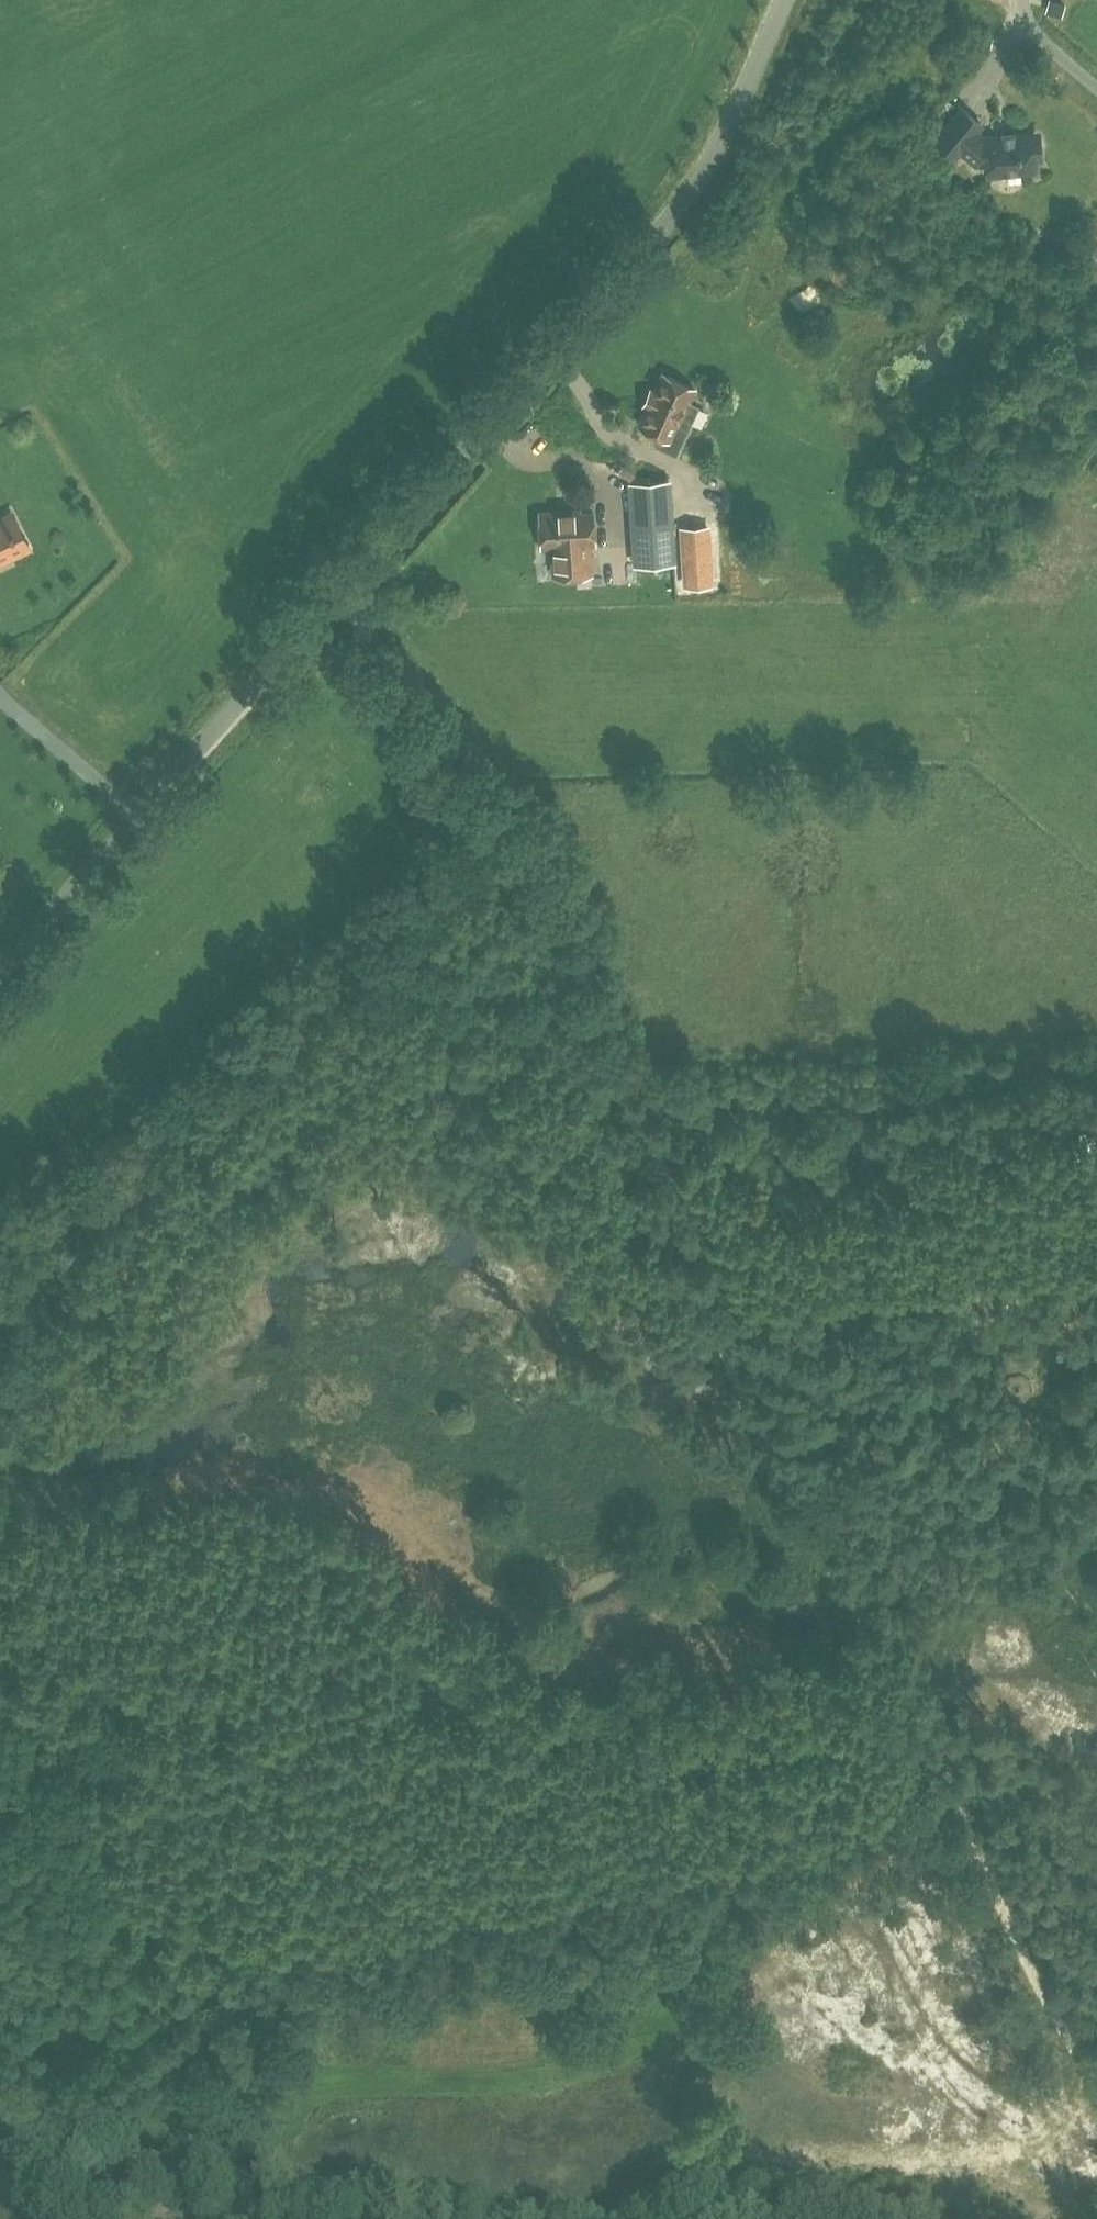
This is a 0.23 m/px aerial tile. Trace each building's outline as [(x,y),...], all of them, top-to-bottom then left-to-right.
[(936,139),(940,142),(955,155),(960,148),(976,162),(987,161),(988,174),(1036,169),(1035,157),(1041,157),(1039,132),(985,137),(976,129),(982,123),(963,107),(936,139)] [(676,453),(690,422),(680,417),(694,388),(663,373),(640,424),(665,435),(660,445),(676,453)] [(632,482),(634,522),(671,520),(669,480),(632,482)] [(595,542),(593,511),(567,513),(567,510),(541,511),(541,516),(537,516),(538,531),(542,531),(543,545),(555,545),(556,574),(560,574),(560,577),(578,576),(578,572),(593,571),(593,563),(591,543),(595,542)] [(0,515),(0,558),(12,552),(6,540),(17,535),(6,512),(0,515)] [(671,520),(634,522),(637,563),(674,561),(671,520)] [(712,560),(682,561),(684,586),(714,584),(712,560)]
